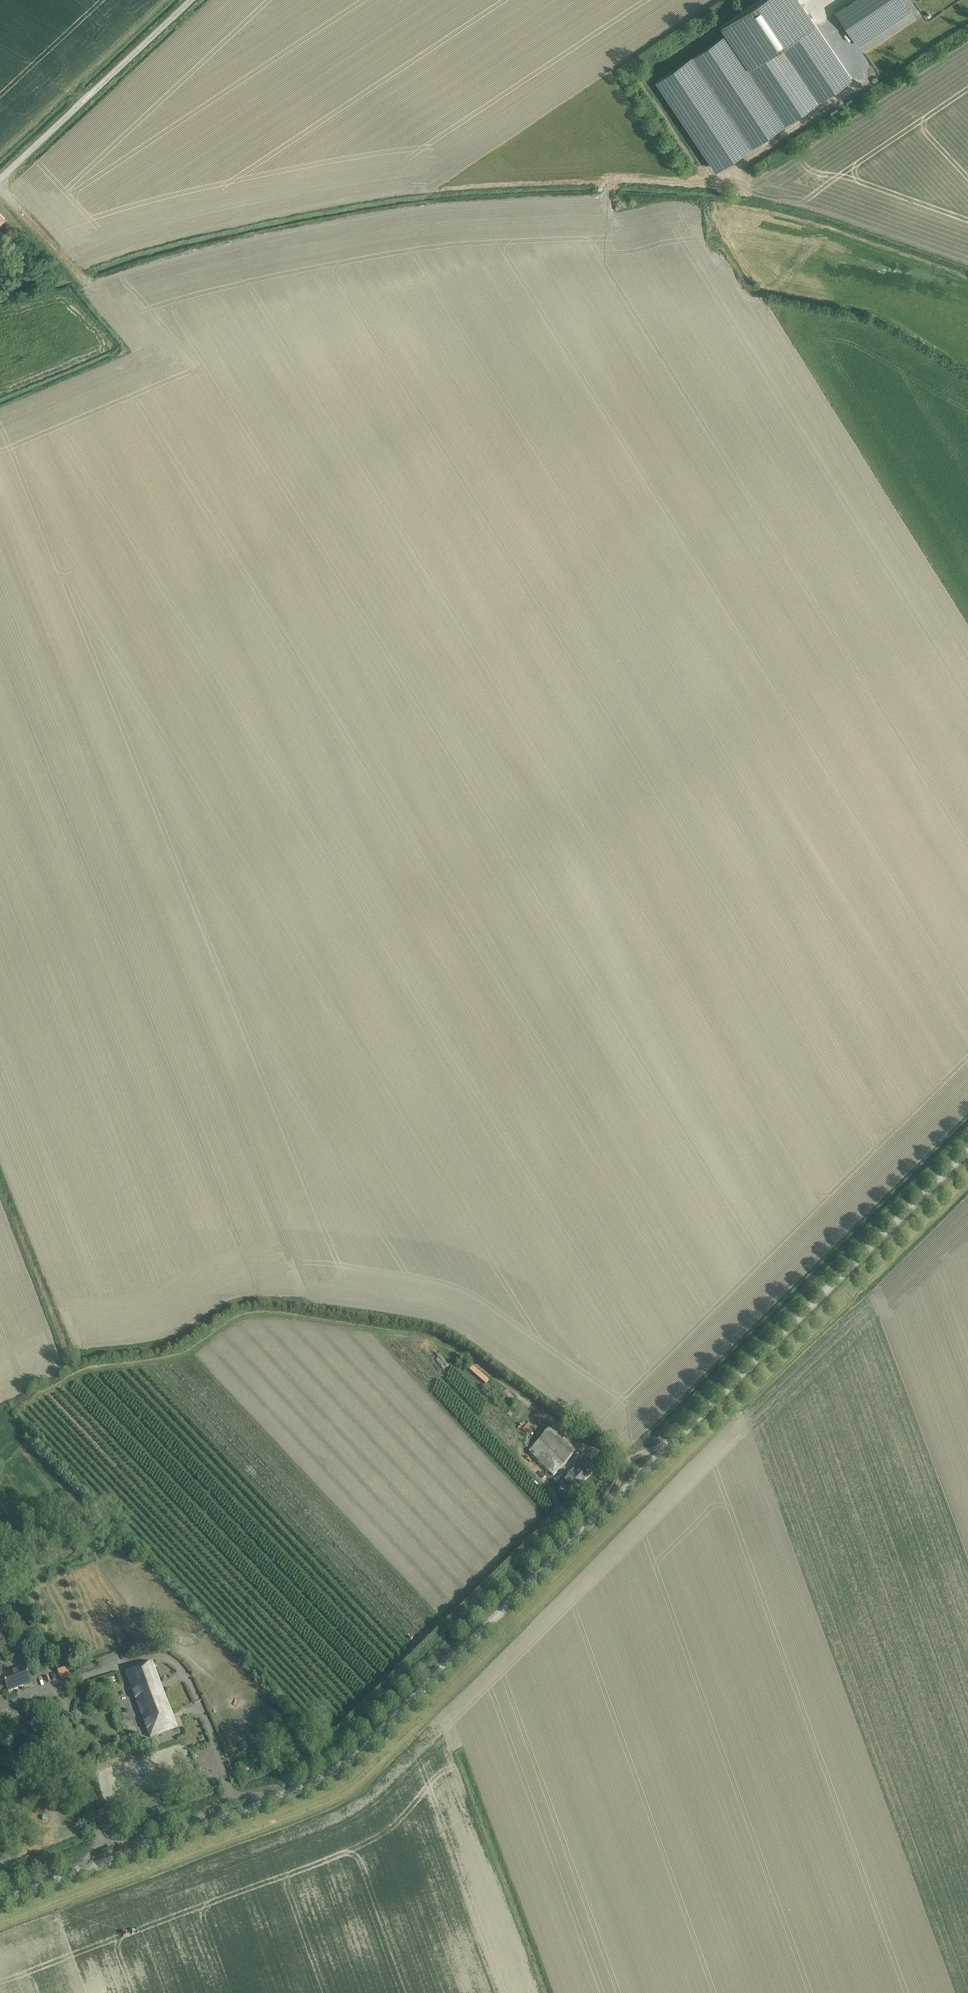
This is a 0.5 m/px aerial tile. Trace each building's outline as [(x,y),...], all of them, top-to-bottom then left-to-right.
[(714,169),(851,78),(799,0),(760,0),(720,26),(726,35),(656,82),(714,169)] [(835,12),(857,45),(908,11),(901,0),(853,0),(835,12)] [(29,262),(19,271),(29,282),(38,272),(29,262)] [(552,1478),(576,1454),(551,1429),(528,1453),(552,1478)] [(583,1483),(594,1472),(583,1462),(575,1470),(578,1474),(576,1476),(583,1483)] [(570,1474),(562,1481),(572,1491),(580,1484),(570,1474)] [(61,1659),(53,1662),(58,1676),(66,1674),(61,1659)] [(150,1739),(176,1729),(152,1664),(125,1674),(150,1739)] [(9,1693),(31,1684),(24,1667),(2,1676),(0,1671),(0,1683),(4,1682),(9,1693)] [(117,1715),(111,1717),(115,1726),(120,1724),(119,1720),(117,1715)] [(139,1801),(131,1804),(133,1811),(142,1808),(139,1801)]
